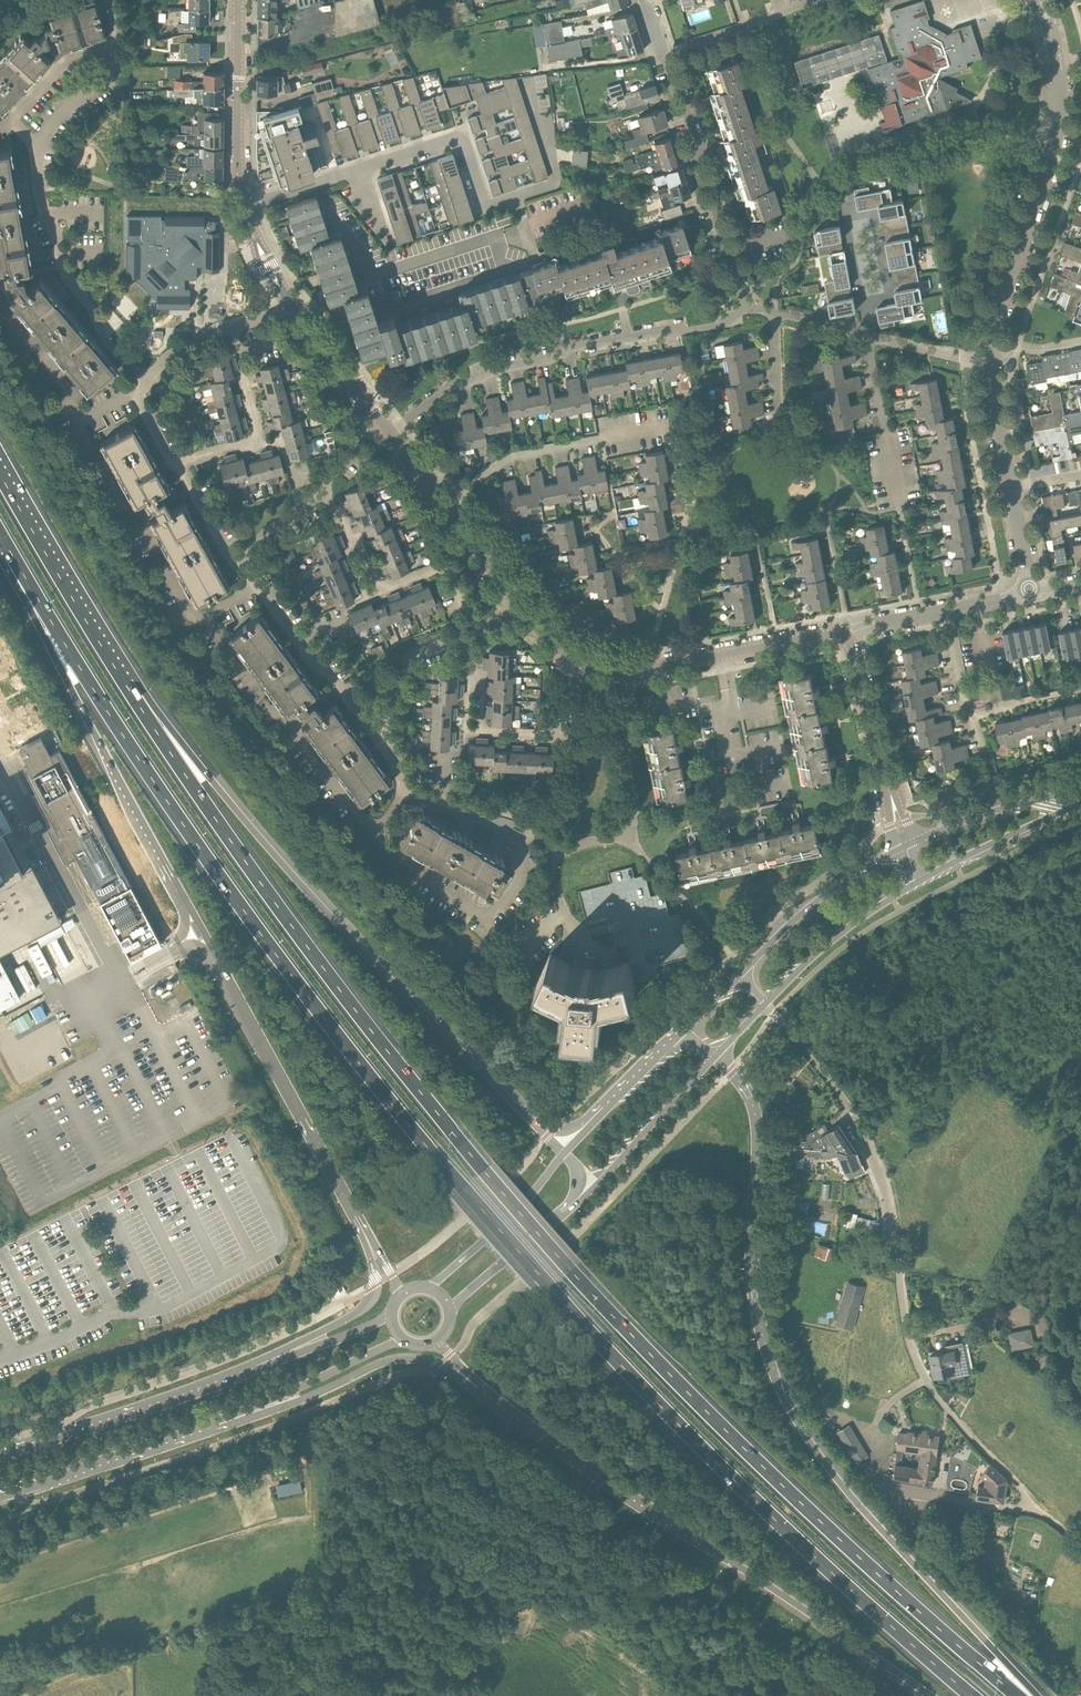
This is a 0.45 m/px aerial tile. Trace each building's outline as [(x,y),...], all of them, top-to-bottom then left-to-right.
[(0,57),(0,113),(1,114),(51,61),(40,51),(43,47),(57,43),(60,53),(106,39),(95,0),(94,0),(48,14),(51,24),(44,26),(46,32),(39,39),(35,35),(30,41),(22,34),(0,57)] [(189,9),(209,9),(209,0),(189,0),(189,9)] [(258,16),(277,17),(277,1),(279,0),(258,0),(258,16)] [(311,6),(310,0),(295,0),(298,10),(311,6)] [(380,23),(374,0),(335,0),(335,35),(380,23)] [(474,11),(471,0),(468,0),(457,3),(460,15),(474,11)] [(584,2),(586,9),(602,4),(601,2),(606,0),(589,0),(584,2)] [(610,8),(629,3),(628,0),(608,0),(610,8)] [(685,11),(687,10),(688,12),(694,10),(692,3),(700,0),(682,0),(685,11)] [(885,135),(897,131),(895,126),(974,100),(936,81),(938,77),(968,67),(967,62),(982,57),(971,23),(952,29),(953,32),(942,35),(935,38),(935,36),(934,36),(931,30),(928,19),(930,18),(924,0),(922,0),(890,10),(895,25),(890,27),(900,57),(888,61),(883,63),(868,68),(886,121),(881,122),(885,135)] [(209,9),(189,9),(189,22),(178,22),(178,31),(196,32),(196,24),(201,24),(201,22),(209,23),(209,9)] [(616,33),(618,32),(636,27),(632,13),(611,19),(613,26),(594,32),(595,37),(616,33)] [(278,17),(277,17),(258,16),(257,34),(278,35),(278,17)] [(547,45),(564,42),(561,21),(544,24),(547,45)] [(536,47),(547,45),(544,24),(532,26),(536,47)] [(636,27),(618,32),(626,56),(644,50),(636,27)] [(191,42),(191,34),(183,34),(151,41),(154,56),(175,51),(173,47),(173,42),(183,42),(183,50),(187,50),(187,59),(208,59),(208,42),(191,42)] [(879,34),(795,61),(803,87),(827,80),(868,66),(883,62),(883,63),(888,61),(888,60),(879,34)] [(145,49),(145,38),(136,38),(136,49),(145,49)] [(591,38),(580,40),(581,47),(592,45),(591,38)] [(564,42),(547,45),(549,60),(583,55),(581,47),(580,40),(564,42)] [(718,142),(719,147),(718,148),(718,149),(717,150),(717,151),(717,153),(722,167),(727,165),(738,199),(743,198),(751,221),(781,211),(773,187),(767,189),(756,156),(767,152),(759,129),(754,130),(739,86),(744,85),(737,61),(707,70),(714,93),(710,94),(724,140),(718,142)] [(304,75),(314,73),(312,64),(302,67),(304,75)] [(180,79),(180,68),(168,67),(167,78),(180,79)] [(438,79),(436,71),(429,74),(430,78),(433,80),(438,79)] [(175,81),(174,89),(223,88),(223,73),(204,72),(203,81),(175,81)] [(411,105),(418,126),(419,126),(429,123),(430,128),(441,124),(437,111),(449,108),(444,94),(421,101),(413,76),(402,79),(411,105)] [(505,90),(518,86),(516,77),(502,79),(505,87),(505,90)] [(317,101),(335,97),(333,89),(331,78),(312,83),(317,101)] [(277,86),(277,79),(257,79),(257,94),(279,94),(296,89),(294,82),(277,86)] [(390,111),(397,133),(398,133),(408,130),(409,135),(420,131),(419,126),(418,126),(411,105),(400,108),(392,82),(381,85),(390,111)] [(444,94),(449,108),(476,99),(478,107),(508,97),(505,90),(505,87),(486,93),(482,82),(442,87),(444,94)] [(618,110),(632,106),(646,101),(659,97),(655,85),(624,95),(620,83),(607,88),(612,101),(615,100),(618,110)] [(344,94),(341,86),(333,89),(335,97),(338,96),(344,94)] [(508,97),(521,93),(518,86),(505,90),(508,97)] [(223,88),(174,89),(175,90),(176,97),(196,96),(196,104),(203,104),(203,103),(223,103),(223,88)] [(369,118),(376,140),(387,137),(388,142),(399,138),(398,133),(397,133),(390,111),(379,115),(370,88),(359,90),(369,118)] [(348,125),(355,147),(365,143),(367,149),(378,145),(376,140),(369,118),(358,122),(348,93),(344,94),(338,96),(348,125)] [(508,97),(510,104),(523,100),(521,93),(508,97)] [(508,97),(478,107),(481,114),(468,119),(472,132),(485,128),(496,124),(492,113),(511,107),(510,104),(508,97)] [(348,125),(337,129),(327,99),(316,101),(333,154),(344,150),(346,156),(357,152),(355,147),(348,125)] [(512,111),(525,107),(523,100),(510,104),(511,107),(512,111)] [(319,138),(316,127),(315,126),(315,125),(314,124),(313,124),(312,123),(311,122),(310,122),(308,122),(307,122),(300,125),(298,119),(301,118),(298,107),(264,118),(269,134),(265,135),(280,184),(288,182),(289,185),(316,176),(305,143),(319,138)] [(515,118),(528,114),(525,107),(512,111),(514,118),(515,118)] [(626,149),(648,141),(645,131),(667,124),(663,110),(638,118),(641,128),(632,131),(634,138),(624,141),(626,149)] [(183,125),(183,134),(186,134),(191,133),(191,132),(191,131),(223,132),(222,119),(210,119),(210,112),(197,113),(197,125),(183,125)] [(517,125),(530,121),(528,114),(515,118),(517,125)] [(496,124),(485,128),(488,135),(475,140),(479,153),(492,149),(503,145),(499,134),(518,128),(517,125),(515,118),(514,118),(496,124)] [(517,125),(518,128),(519,132),(532,128),(530,121),(517,125)] [(555,131),(565,129),(564,121),(554,122),(555,131)] [(521,139),(535,135),(532,128),(519,132),(521,139)] [(186,134),(186,140),(194,140),(194,146),(223,146),(223,132),(191,132),(191,133),(186,134)] [(537,142),(535,135),(521,139),(524,146),(537,142)] [(637,163),(675,150),(674,144),(674,143),(673,141),(672,141),(671,137),(654,143),(656,150),(635,157),(637,163)] [(503,145),(492,149),(495,156),(482,161),(486,174),(499,170),(510,166),(509,166),(506,155),(525,149),(524,146),(521,139),(503,145)] [(524,146),(525,149),(526,153),(539,149),(537,142),(524,146)] [(187,157),(187,165),(222,166),(222,148),(204,148),(194,149),(194,157),(187,157)] [(526,153),(528,160),(542,156),(539,149),(526,153)] [(3,274),(5,281),(11,280),(17,287),(13,291),(18,296),(9,304),(87,396),(118,370),(40,278),(28,288),(25,284),(22,270),(32,269),(11,150),(0,152),(0,274),(3,274)] [(589,168),(591,151),(575,150),(574,166),(589,168)] [(675,150),(637,163),(633,164),(624,167),(626,172),(639,168),(653,164),(655,171),(680,163),(679,160),(679,159),(679,157),(677,156),(675,150)] [(436,184),(460,176),(453,155),(429,162),(436,184)] [(544,163),(542,156),(528,160),(530,167),(544,163)] [(624,167),(633,164),(631,158),(622,161),(624,167)] [(509,166),(510,166),(499,170),(502,177),(489,182),(493,196),(517,188),(513,176),(531,170),(530,167),(528,160),(509,166)] [(533,174),(546,170),(544,163),(530,167),(531,170),(532,170),(533,174)] [(222,166),(187,165),(187,179),(197,179),(197,173),(205,173),(205,180),(222,180),(222,166)] [(178,181),(179,167),(166,166),(164,180),(178,181)] [(669,187),(686,181),(681,167),(653,177),(656,185),(667,181),(669,187)] [(533,174),(535,182),(549,177),(546,170),(533,174)] [(407,188),(401,171),(377,179),(384,201),(408,193),(407,188)] [(443,205),(467,197),(460,176),(436,184),(443,205)] [(690,196),(686,181),(669,187),(651,192),(653,199),(660,196),(660,197),(672,193),(674,201),(690,196)] [(615,197),(629,193),(626,185),(613,189),(615,197)] [(858,209),(878,205),(893,202),(890,188),(870,192),(869,186),(854,189),(858,209)] [(408,193),(384,201),(391,222),(415,214),(429,210),(427,205),(412,206),(408,193)] [(450,227),(462,223),(474,219),(467,197),(443,205),(450,227)] [(337,236),(327,240),(313,198),(300,202),(295,204),(287,206),(301,249),(311,246),(329,302),(344,297),(362,353),(376,348),(382,357),(402,350),(404,355),(475,332),(472,322),(527,303),(526,301),(541,296),(541,298),(547,296),(552,294),(563,290),(567,300),(612,285),(614,290),(614,291),(615,291),(617,292),(618,292),(619,291),(620,290),(620,288),(620,286),(622,285),(624,284),(627,293),(628,294),(629,294),(630,294),(631,294),(637,292),(639,292),(639,291),(640,290),(640,289),(640,288),(640,287),(639,284),(641,283),(641,285),(642,285),(642,286),(643,286),(644,286),(651,284),(649,278),(672,271),(669,262),(692,254),(682,224),(658,232),(660,237),(638,245),(637,241),(637,240),(636,239),(635,239),(634,238),(633,238),(632,238),(623,241),(624,244),(614,247),(612,242),(600,246),(601,252),(557,266),(555,261),(537,266),(531,268),(532,269),(517,274),(518,277),(462,295),(465,306),(397,329),(393,318),(378,323),(385,344),(382,345),(363,289),(356,292),(337,236)] [(878,205),(881,218),(886,217),(888,229),(908,225),(903,200),(893,202),(878,205)] [(664,219),(683,213),(680,204),(661,210),(664,219)] [(1077,210),(1072,223),(1080,226),(1080,212),(1077,210)] [(422,236),(415,214),(391,222),(398,243),(422,236)] [(146,245),(127,244),(127,277),(133,277),(137,282),(139,280),(153,296),(152,297),(157,301),(156,307),(190,308),(190,289),(185,289),(185,279),(197,279),(197,266),(201,266),(201,271),(218,271),(218,232),(215,232),(215,221),(204,221),(204,217),(165,217),(164,236),(154,236),(154,245),(160,245),(160,250),(146,250),(146,245)] [(908,225),(888,229),(891,240),(885,241),(888,254),(913,250),(908,225)] [(839,252),(839,251),(837,240),(842,239),(840,226),(815,230),(820,256),(821,256),(830,254),(839,252)] [(1066,242),(1061,254),(1080,261),(1080,247),(1066,242)] [(826,290),(846,287),(851,286),(844,250),(839,251),(839,252),(830,254),(821,256),(825,277),(826,277),(827,282),(825,282),(826,290)] [(913,250),(888,254),(891,267),(896,266),(898,278),(918,274),(913,250)] [(1079,272),(1070,269),(1069,271),(1065,269),(1062,271),(1060,275),(1080,283),(1080,265),(1079,272)] [(1060,275),(1055,273),(1050,286),(1071,293),(1065,312),(1075,316),(1078,307),(1080,299),(1080,283),(1060,275)] [(918,274),(898,278),(900,289),(895,290),(897,303),(897,304),(912,301),(922,299),(918,274)] [(848,298),(846,287),(826,290),(831,315),(856,310),(853,297),(848,298)] [(389,300),(392,299),(394,303),(402,301),(398,289),(387,293),(389,300)] [(897,304),(897,303),(877,307),(881,328),(895,325),(894,319),(915,315),(912,301),(897,304)] [(723,345),(726,359),(758,352),(757,346),(743,349),(741,341),(723,345)] [(1067,373),(1080,371),(1080,348),(1071,350),(1072,356),(1064,357),(1067,373)] [(708,349),(700,350),(702,360),(710,359),(708,349)] [(758,352),(726,359),(729,372),(746,369),(745,362),(760,359),(758,352)] [(203,366),(205,372),(236,364),(234,357),(229,359),(227,353),(209,358),(211,364),(203,366)] [(680,353),(666,356),(670,382),(678,380),(677,373),(683,371),(680,353)] [(1043,361),(1046,377),(1067,373),(1064,357),(1057,358),(1056,353),(1042,356),(1043,361)] [(823,360),(826,374),(844,371),(843,364),(857,361),(856,354),(823,360)] [(670,382),(666,356),(652,358),(655,376),(663,375),(665,383),(670,382)] [(655,376),(652,358),(639,360),(643,387),(650,385),(649,378),(655,376)] [(643,387),(639,360),(626,363),(627,369),(629,381),(636,380),(637,388),(643,387)] [(1047,381),(1046,377),(1043,361),(1026,364),(1030,384),(1036,383),(1036,387),(1040,389),(1048,388),(1047,381)] [(236,364),(205,372),(206,378),(214,376),(215,381),(233,377),(232,371),(237,369),(236,364)] [(256,376),(258,383),(289,375),(288,369),(279,371),(278,365),(260,370),(261,375),(256,376)] [(629,381),(627,369),(613,372),(618,398),(625,397),(623,389),(631,388),(629,381)] [(729,372),(731,385),(731,386),(758,381),(764,380),(762,373),(748,376),(746,369),(729,372)] [(844,371),(826,374),(829,388),(861,381),(860,375),(845,378),(844,371)] [(618,398),(613,372),(599,374),(603,393),(611,391),(612,399),(618,398)] [(603,393),(599,374),(586,377),(588,392),(591,403),(598,402),(596,394),(603,393)] [(289,375),(258,383),(259,388),(264,387),(266,393),(284,388),(282,382),(291,380),(289,375)] [(215,381),(202,385),(202,386),(198,387),(199,391),(203,390),(203,391),(211,389),(213,394),(231,389),(230,384),(235,382),(233,377),(215,381)] [(550,410),(545,384),(546,384),(545,377),(538,379),(540,393),(533,395),(537,413),(550,410)] [(591,403),(588,392),(582,393),(579,378),(572,379),(578,411),(592,409),(591,403)] [(921,388),(922,396),(939,393),(936,378),(911,383),(912,390),(921,388)] [(578,411),(572,379),(566,380),(569,395),(562,396),(565,414),(578,411)] [(537,413),(533,395),(526,396),(524,381),(517,382),(523,415),(537,413)] [(726,386),(728,400),(746,396),(744,390),(759,387),(758,381),(731,386),(731,385),(726,386)] [(861,381),(829,388),(831,401),(849,398),(848,391),(862,388),(861,381)] [(523,415),(517,382),(510,383),(513,398),(506,399),(508,410),(510,418),(511,417),(523,415)] [(565,414),(562,396),(555,398),(552,383),(546,384),(545,384),(550,410),(551,416),(565,414)] [(1070,386),(1071,390),(1078,388),(1080,405),(1080,384),(1070,386)] [(284,388),(266,393),(267,398),(262,399),(264,406),(295,397),(294,392),(286,394),(284,388)] [(231,389),(213,394),(215,401),(207,403),(208,408),(239,399),(238,394),(233,395),(231,389)] [(1067,424),(1064,414),(1060,391),(1041,395),(1042,399),(1050,398),(1053,416),(1045,417),(1045,413),(1031,416),(1033,430),(1067,424)] [(939,393),(922,396),(923,403),(915,404),(916,411),(942,406),(939,393)] [(746,396),(728,400),(731,413),(763,407),(762,401),(747,404),(746,396)] [(295,397),(264,406),(265,411),(271,410),(272,416),(290,411),(289,406),(297,403),(295,397)] [(510,418),(508,410),(501,412),(499,397),(492,398),(498,431),(513,428),(511,417),(510,418)] [(498,431),(492,398),(485,399),(488,414),(481,415),(483,426),(484,433),(485,433),(498,431)] [(849,398),(831,401),(834,414),(866,408),(865,402),(850,405),(849,398)] [(239,399),(208,408),(209,414),(218,412),(219,417),(237,412),(236,407),(241,406),(239,399)] [(942,406),(916,411),(918,417),(926,415),(927,423),(944,419),(942,406)] [(763,407),(731,413),(734,427),(751,424),(749,417),(764,414),(763,407)] [(866,408),(834,414),(837,428),(854,425),(853,418),(868,415),(866,408)] [(290,411),(272,416),(274,421),(268,423),(270,429),(281,426),(300,421),(301,421),(300,415),(292,417),(290,411)] [(1067,424),(1080,422),(1080,411),(1064,414),(1067,424)] [(237,412),(219,417),(221,424),(213,426),(214,431),(246,422),(244,417),(239,418),(237,412)] [(484,433),(483,426),(476,428),(474,412),(467,413),(473,446),(487,444),(485,433),(484,433)] [(473,446),(467,413),(460,415),(463,430),(456,431),(459,449),(473,446)] [(953,418),(944,419),(927,423),(928,429),(937,427),(938,434),(956,431),(953,418)] [(300,421),(281,426),(284,437),(303,432),(300,421)] [(246,422),(214,431),(216,437),(224,435),(225,441),(244,436),(242,430),(247,429),(246,422)] [(1067,424),(1070,443),(1074,442),(1073,434),(1080,433),(1080,422),(1067,424)] [(1067,424),(1033,430),(1036,445),(1058,441),(1061,455),(1053,456),(1054,461),(1073,457),(1070,443),(1067,424)] [(135,425),(99,444),(134,508),(143,503),(147,510),(152,507),(158,517),(149,522),(195,607),(230,588),(184,503),(170,511),(161,494),(170,489),(135,425)] [(956,431),(938,434),(939,441),(932,443),(933,449),(958,445),(956,431)] [(303,432),(284,437),(287,448),(306,443),(303,432)] [(306,443),(287,448),(290,460),(309,455),(306,443)] [(958,445),(933,449),(934,456),(942,454),(943,461),(961,458),(958,445)] [(272,451),(266,452),(274,483),(280,482),(278,474),(284,473),(279,455),(273,456),(272,451)] [(638,464),(640,470),(665,465),(663,451),(645,454),(646,462),(638,464)] [(274,483),(266,452),(261,454),(262,459),(256,461),(260,479),(267,477),(269,485),(274,483)] [(248,476),(243,458),(238,460),(237,454),(230,456),(238,487),(244,486),(242,478),(248,476)] [(238,487),(230,456),(224,457),(226,463),(219,464),(224,483),(231,481),(233,489),(238,487)] [(588,457),(593,490),(608,487),(604,470),(597,471),(594,456),(588,457)] [(260,479),(256,461),(251,462),(249,457),(243,458),(248,476),(251,489),(257,488),(255,480),(260,479)] [(580,492),(581,492),(593,490),(588,457),(581,458),(584,474),(577,475),(578,479),(580,492)] [(961,458),(943,461),(945,469),(937,470),(938,476),(963,471),(961,458)] [(562,466),(568,499),(582,497),(581,492),(580,492),(578,479),(571,480),(568,465),(562,466)] [(665,465),(640,470),(641,476),(649,475),(650,481),(662,479),(662,480),(668,479),(665,465)] [(472,473),(470,466),(461,468),(462,475),(472,473)] [(551,484),(554,502),(568,499),(562,466),(555,468),(558,483),(551,484)] [(534,471),(535,476),(540,504),(542,504),(554,502),(551,484),(544,485),(542,470),(534,471)] [(963,471),(938,476),(939,483),(947,481),(948,488),(948,489),(962,486),(966,485),(963,471)] [(525,493),(528,511),(542,508),(542,504),(540,504),(535,476),(529,477),(531,492),(525,493)] [(509,481),(515,513),(528,511),(525,493),(518,494),(515,479),(509,481)] [(662,479),(650,481),(645,482),(646,490),(638,491),(639,498),(665,493),(662,480),(662,479)] [(515,513),(509,481),(502,482),(504,497),(498,498),(501,516),(515,513)] [(342,501),(344,507),(374,494),(372,488),(364,492),(362,486),(345,493),(347,499),(342,501)] [(945,495),(947,503),(964,499),(962,486),(948,489),(948,488),(936,490),(937,497),(945,495)] [(665,493),(639,498),(641,504),(648,503),(650,509),(662,507),(662,508),(668,507),(665,493)] [(1044,496),(1049,519),(1058,517),(1057,508),(1065,506),(1063,493),(1044,496)] [(374,494),(344,507),(346,512),(351,510),(354,515),(359,513),(371,508),(369,502),(376,499),(374,494)] [(964,499),(947,503),(948,509),(940,511),(942,518),(967,512),(964,499)] [(371,508),(359,513),(361,518),(356,521),(358,526),(389,514),(386,508),(379,511),(376,505),(371,508)] [(662,507),(650,509),(645,510),(646,518),(638,519),(639,525),(664,520),(662,508),(662,507)] [(967,512),(942,518),(943,524),(951,522),(952,529),(970,526),(967,512)] [(1058,517),(1049,519),(1052,536),(1062,534),(1061,528),(1080,524),(1080,513),(1058,517)] [(389,514),(358,526),(361,532),(366,530),(368,536),(374,534),(373,533),(386,528),(383,522),(391,519),(389,514)] [(548,530),(549,536),(575,532),(572,518),(555,521),(556,529),(548,530)] [(664,520),(639,525),(640,532),(648,531),(650,538),(667,534),(664,520)] [(861,543),(887,538),(884,524),(866,528),(868,535),(860,537),(861,542),(861,543)] [(373,533),(374,534),(376,539),(371,541),(373,546),(403,534),(401,528),(393,531),(391,525),(386,528),(373,533)] [(970,526),(952,529),(954,536),(946,538),(947,544),(973,539),(970,526)] [(312,554),(342,541),(340,535),(335,537),(332,532),(315,539),(318,545),(310,548),(312,554)] [(575,532),(549,536),(550,543),(558,542),(560,549),(574,546),(577,545),(575,532)] [(403,534),(373,546),(375,553),(381,550),(383,555),(400,548),(398,542),(405,539),(403,534)] [(1062,534),(1052,536),(1057,562),(1067,559),(1062,534)] [(802,548),(804,555),(821,551),(818,537),(793,542),(794,549),(802,548)] [(887,538),(861,543),(862,549),(870,548),(872,556),(877,554),(889,551),(887,538)] [(973,539),(947,544),(948,551),(956,549),(958,556),(970,554),(971,554),(976,553),(973,539)] [(336,556),(336,557),(342,555),(339,549),(345,547),(342,541),(312,554),(314,559),(322,556),(324,561),(336,556)] [(567,554),(569,561),(594,556),(591,542),(577,545),(574,546),(575,553),(567,554)] [(291,546),(283,549),(288,562),(296,559),(291,546)] [(400,548),(383,555),(385,561),(380,563),(382,568),(412,556),(410,551),(403,554),(400,548)] [(871,569),(897,564),(894,550),(889,551),(877,554),(878,561),(870,563),(871,569)] [(726,569),(751,565),(749,551),(731,554),(733,561),(725,563),(725,564),(726,568),(726,569)] [(821,551),(804,555),(805,561),(797,563),(798,570),(823,565),(821,551)] [(970,554),(958,556),(953,557),(955,564),(947,566),(948,573),(973,568),(971,554),(970,554)] [(316,578),(346,565),(344,560),(339,562),(336,557),(336,556),(324,561),(319,563),(321,569),(314,572),(316,578)] [(412,556),(382,568),(384,574),(390,572),(392,577),(409,570),(407,564),(414,561),(412,556)] [(594,556),(569,561),(570,567),(578,566),(579,573),(593,570),(596,570),(596,569),(594,556)] [(882,581),(900,577),(897,564),(871,569),(873,576),(881,574),(882,581)] [(328,585),(345,578),(343,573),(348,571),(346,565),(316,578),(309,580),(310,584),(311,583),(312,583),(314,583),(315,583),(316,583),(317,583),(318,583),(326,580),(328,585)] [(736,581),(748,579),(754,578),(751,565),(726,569),(727,576),(735,574),(736,581)] [(823,565),(798,570),(799,576),(807,575),(809,581),(826,578),(823,565)] [(587,579),(588,585),(613,581),(610,566),(596,569),(596,570),(593,570),(595,577),(587,579)] [(902,591),(900,577),(882,581),(884,588),(876,590),(877,596),(902,591)] [(936,582),(932,577),(928,581),(932,586),(936,582)] [(325,600),(355,587),(353,582),(348,584),(345,578),(328,585),(331,592),(323,595),(325,600)] [(826,578),(809,581),(810,588),(802,590),(803,596),(828,591),(826,578)] [(751,592),(748,579),(736,581),(731,582),(732,589),(724,591),(725,597),(751,592)] [(613,581),(588,585),(589,591),(597,590),(598,597),(612,595),(615,594),(613,581)] [(421,583),(415,586),(428,616),(433,614),(430,606),(436,603),(429,586),(423,589),(421,583)] [(428,616),(415,586),(410,588),(412,593),(406,595),(413,612),(419,610),(422,618),(428,616)] [(357,593),(355,587),(325,600),(327,605),(335,602),(337,608),(354,601),(352,596),(357,593)] [(615,594),(612,595),(614,601),(606,603),(607,610),(633,605),(630,591),(615,594)] [(828,591),(803,596),(804,602),(812,601),(814,609),(831,605),(828,591)] [(413,612),(406,595),(401,598),(399,592),(393,594),(406,625),(411,623),(408,615),(413,612)] [(736,609),(753,606),(751,592),(725,597),(726,603),(735,602),(736,609)] [(406,625),(393,594),(388,596),(390,602),(384,604),(391,621),(397,619),(400,627),(406,625)] [(391,621),(384,604),(379,606),(377,601),(371,604),(378,622),(383,634),(389,631),(385,624),(391,621)] [(378,622),(371,604),(360,608),(368,626),(378,622)] [(633,605),(607,610),(608,616),(616,614),(617,622),(635,619),(633,605)] [(753,606),(736,609),(737,616),(729,617),(730,625),(756,620),(753,606)] [(368,626),(360,608),(349,613),(356,631),(368,626)] [(260,614),(228,638),(285,716),(294,709),(299,715),(304,712),(311,722),(302,728),(360,806),(392,782),(334,704),(321,714),(309,698),(318,692),(260,614)] [(1046,623),(1035,625),(1040,650),(1051,648),(1046,623)] [(1040,650),(1035,625),(1025,627),(1029,652),(1040,650)] [(1029,652),(1025,627),(1014,629),(1019,654),(1029,652)] [(1080,627),(1070,630),(1075,654),(1080,653),(1080,628),(1080,627)] [(1019,654),(1014,629),(1003,631),(1008,656),(1019,654)] [(1075,654),(1070,630),(1059,632),(1064,656),(1075,654)] [(392,638),(390,631),(384,634),(387,640),(392,638)] [(903,651),(906,665),(939,658),(937,652),(922,654),(921,647),(903,651)] [(483,657),(483,663),(516,665),(516,659),(508,659),(508,652),(490,651),(489,657),(483,657)] [(939,658),(906,665),(909,678),(920,676),(926,675),(925,668),(940,665),(939,658)] [(516,665),(483,663),(483,669),(489,669),(489,675),(494,676),(507,676),(507,670),(516,670),(516,665)] [(817,687),(815,673),(779,680),(786,715),(787,715),(794,750),(795,749),(802,784),(837,777),(834,763),(841,762),(839,755),(833,756),(830,742),(829,742),(827,728),(833,727),(832,721),(825,722),(822,707),(821,707),(819,694),(825,693),(824,686),(817,687)] [(4,694),(19,686),(14,676),(0,683),(0,685),(4,694)] [(430,683),(430,688),(463,690),(463,684),(458,683),(458,677),(440,676),(439,683),(430,683)] [(507,676),(494,676),(493,681),(488,681),(488,687),(521,689),(521,683),(512,682),(513,676),(507,676)] [(920,676),(909,678),(902,680),(905,693),(937,687),(936,680),(921,683),(920,676)] [(521,689),(488,687),(488,694),(493,694),(493,699),(512,700),(512,694),(520,694),(521,689)] [(937,687),(905,693),(907,706),(925,703),(924,696),(938,693),(937,687)] [(463,690),(430,688),(430,694),(439,695),(438,700),(451,701),(457,701),(457,696),(463,696),(463,690)] [(512,700),(493,699),(492,705),(487,705),(487,711),(520,712),(520,707),(511,706),(512,700)] [(451,701),(438,700),(432,700),(432,707),(424,706),(424,708),(424,712),(457,713),(457,707),(451,707),(451,701)] [(925,703),(907,706),(910,720),(916,719),(934,716),(942,714),(941,707),(926,710),(925,703)] [(1062,705),(1067,731),(1074,730),(1072,722),(1079,720),(1076,703),(1062,705)] [(1049,708),(1050,710),(1053,726),(1060,724),(1061,732),(1067,731),(1062,705),(1049,708)] [(1036,713),(1041,739),(1047,737),(1046,729),(1053,728),(1053,726),(1050,710),(1036,713)] [(520,712),(487,711),(487,717),(492,717),(492,724),(510,724),(511,718),(519,718),(520,712)] [(457,713),(424,712),(423,718),(431,718),(431,724),(450,725),(450,719),(456,719),(457,713)] [(1034,740),(1041,739),(1036,713),(1022,715),(1023,717),(1026,733),(1033,732),(1034,740)] [(934,716),(916,719),(918,732),(951,726),(950,719),(935,722),(934,716)] [(1010,720),(1015,746),(1020,745),(1019,737),(1027,735),(1026,733),(1023,717),(1010,720)] [(1015,746),(1010,720),(996,723),(999,741),(1006,739),(1008,747),(1015,746)] [(450,725),(431,724),(431,731),(423,730),(422,735),(455,737),(455,731),(450,731),(450,725)] [(681,741),(678,726),(643,734),(650,769),(657,803),(693,796),(690,782),(697,781),(696,778),(695,774),(689,775),(686,761),(685,761),(682,748),(689,746),(688,743),(687,740),(681,741)] [(951,726),(918,732),(921,746),(932,744),(932,743),(939,742),(938,735),(953,732),(951,726)] [(455,737),(422,735),(422,742),(430,742),(430,748),(449,749),(449,743),(455,744),(455,737)] [(50,754),(41,737),(19,749),(28,766),(23,768),(37,794),(32,796),(67,863),(77,858),(91,884),(113,926),(131,959),(160,943),(143,909),(59,750),(50,754)] [(475,771),(481,771),(482,739),(476,739),(476,744),(470,744),(469,762),(475,762),(475,771)] [(482,739),(481,771),(486,771),(487,763),(492,763),(493,763),(494,745),(488,745),(488,739),(482,739)] [(932,743),(932,744),(935,757),(967,750),(966,744),(951,747),(950,740),(939,742),(932,743)] [(493,763),(492,763),(492,778),(498,778),(498,769),(505,770),(506,751),(500,751),(500,745),(494,745),(493,763)] [(506,751),(505,770),(511,770),(510,779),(516,779),(518,746),(512,746),(512,751),(506,751)] [(518,746),(516,779),(522,779),(522,770),(528,771),(529,752),(524,752),(524,746),(518,746)] [(529,752),(528,771),(535,771),(534,780),(540,780),(541,747),(536,747),(535,752),(529,752)] [(541,747),(540,780),(546,780),(546,772),(553,772),(554,753),(547,753),(548,747),(541,747)] [(967,750),(935,757),(938,771),(955,767),(954,760),(969,757),(967,750)] [(906,762),(913,761),(912,754),(904,755),(906,762)] [(926,791),(924,784),(917,785),(918,793),(926,791)] [(58,919),(0,809),(0,949),(58,919)] [(420,812),(401,848),(485,895),(490,886),(497,890),(501,881),(507,884),(512,876),(499,869),(505,859),(420,812)] [(690,848),(676,851),(683,886),(719,879),(718,878),(753,871),(753,870),(787,863),(787,862),(822,855),(815,820),(801,823),(800,816),(795,817),(792,817),(794,824),(780,827),(780,828),(766,831),(765,824),(762,824),(758,825),(760,832),(745,835),(745,836),(732,839),(730,832),(728,832),(724,833),(725,840),(710,843),(711,844),(697,847),(695,840),(691,841),(689,842),(690,848)] [(558,957),(550,953),(538,978),(540,979),(540,978),(569,992),(566,1028),(567,1028),(567,1026),(599,1029),(599,1032),(601,1032),(604,995),(636,987),(635,982),(660,976),(658,966),(692,957),(681,913),(671,916),(665,892),(652,896),(646,874),(636,877),(633,866),(608,872),(611,883),(579,891),(587,924),(608,919),(610,927),(619,964),(622,963),(622,965),(593,972),(593,968),(586,967),(585,972),(558,958),(558,957)] [(38,943),(28,948),(43,976),(53,971),(38,943)] [(21,997),(0,958),(0,1008),(21,997)] [(32,1011),(11,1019),(16,1032),(37,1024),(32,1011)] [(780,1098),(784,1096),(779,1087),(774,1090),(780,1098)] [(781,1105),(788,1117),(792,1110),(788,1101),(781,1105)] [(799,1114),(792,1110),(788,1117),(795,1121),(799,1114)] [(794,1139),(793,1147),(811,1148),(813,1145),(829,1146),(829,1145),(838,1145),(835,1140),(846,1133),(839,1123),(829,1130),(824,1123),(807,1134),(807,1140),(794,1139)] [(815,1148),(857,1151),(846,1133),(835,1140),(838,1145),(829,1145),(829,1146),(813,1145),(811,1148),(793,1147),(793,1154),(815,1156),(815,1148)] [(865,1172),(857,1151),(815,1148),(815,1156),(832,1156),(840,1153),(851,1177),(865,1172)] [(803,1179),(803,1167),(792,1166),(791,1178),(803,1179)] [(835,1197),(835,1182),(825,1182),(825,1196),(835,1197)] [(848,1224),(873,1228),(874,1217),(850,1213),(848,1224)] [(832,1260),(836,1249),(819,1243),(815,1254),(832,1260)] [(852,1328),(864,1286),(849,1281),(837,1324),(852,1328)] [(1063,1330),(1053,1325),(1051,1328),(1061,1333),(1063,1330)] [(1013,1349),(1034,1344),(1031,1328),(1010,1333),(1013,1349)] [(968,1371),(963,1342),(948,1345),(949,1351),(931,1354),(935,1374),(953,1371),(953,1374),(968,1371)] [(1044,1366),(1047,1361),(1040,1356),(1036,1363),(1043,1368),(1044,1366)] [(856,1462),(867,1456),(849,1425),(838,1432),(856,1462)] [(897,1447),(922,1451),(937,1454),(939,1436),(907,1431),(907,1433),(899,1432),(897,1447)] [(937,1454),(922,1451),(920,1468),(895,1464),(894,1476),(908,1478),(932,1482),(937,1454)] [(1003,1501),(1007,1479),(990,1464),(981,1476),(984,1478),(983,1486),(978,1486),(976,1497),(1003,1501)] [(278,1484),(281,1496),(305,1491),(303,1479),(278,1484)]
